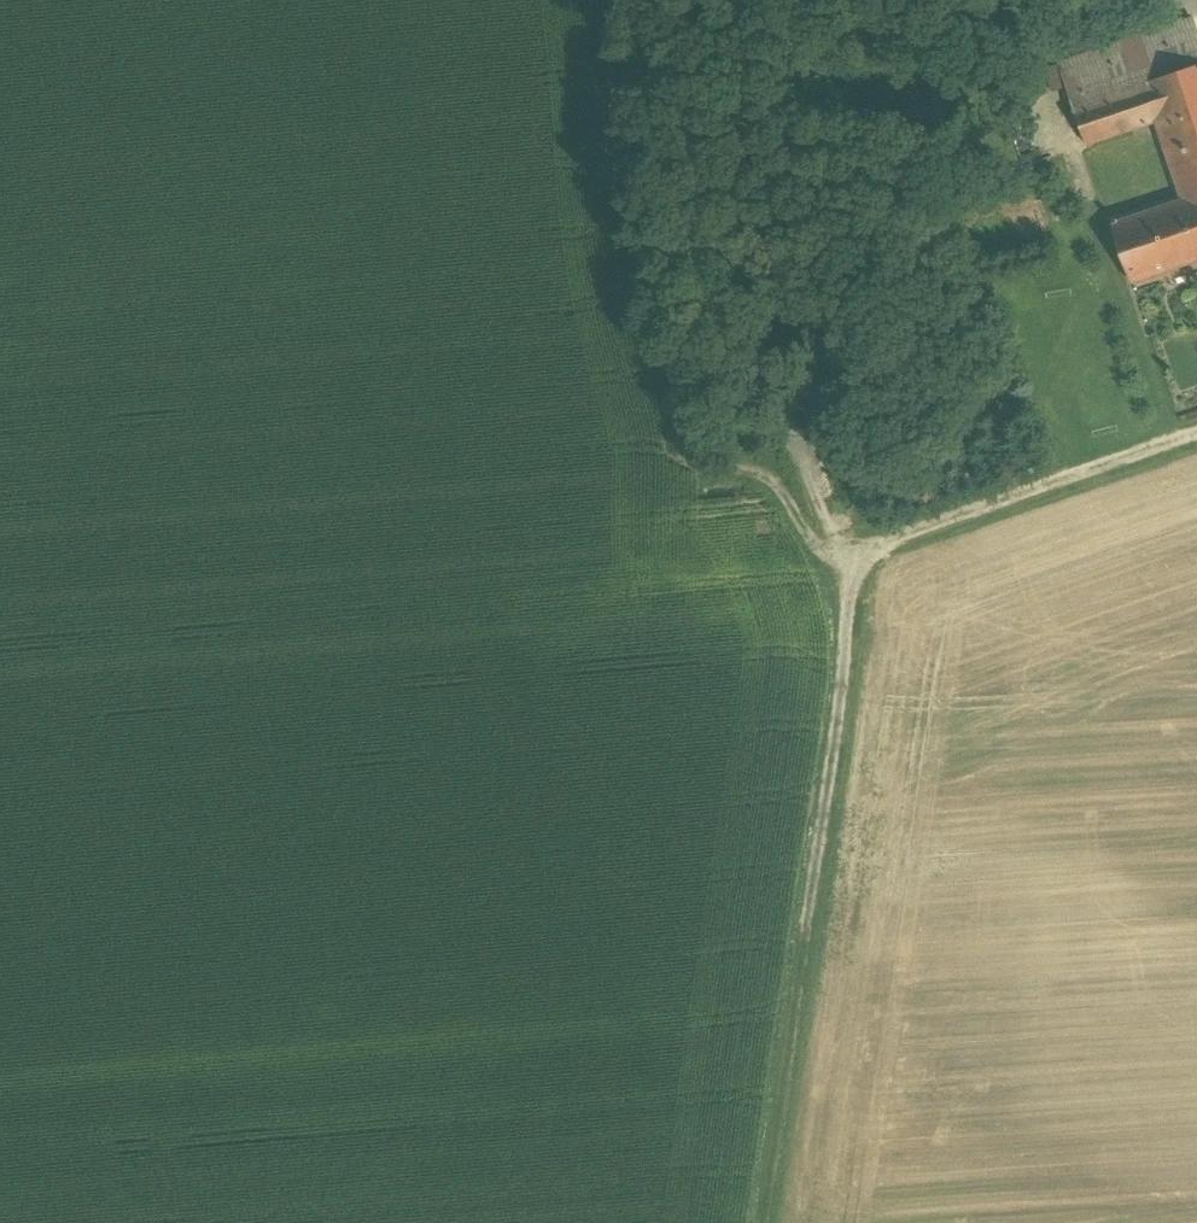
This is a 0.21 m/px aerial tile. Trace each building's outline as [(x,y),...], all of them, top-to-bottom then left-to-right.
[(1196,248),(1196,12),(1193,0),(1192,0),(1062,43),(1082,104),(1146,83),(1173,165),(1108,186),(1136,269),(1196,248)]
